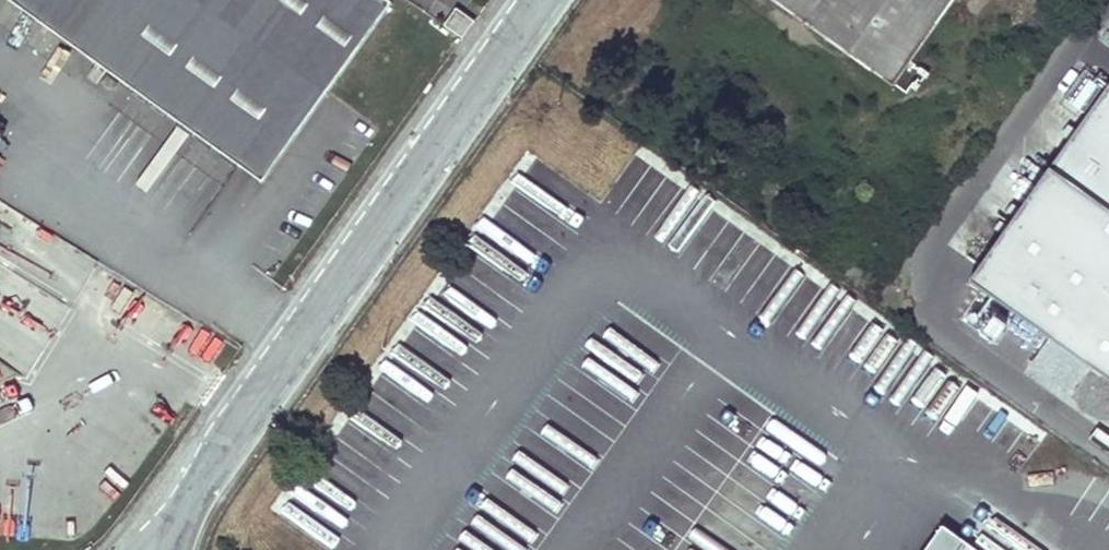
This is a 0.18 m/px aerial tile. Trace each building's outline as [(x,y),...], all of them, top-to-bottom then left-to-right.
[(389,0),(9,0),(264,181),(392,2),(389,0)] [(891,87),(953,0),(771,0),(891,87)] [(463,37),(473,21),(455,8),(444,24),(463,37)] [(972,277),(1108,377),(1108,89),(972,277)] [(11,109),(0,102),(0,127),(11,109)] [(930,549),(973,549),(945,530),(930,549)]
